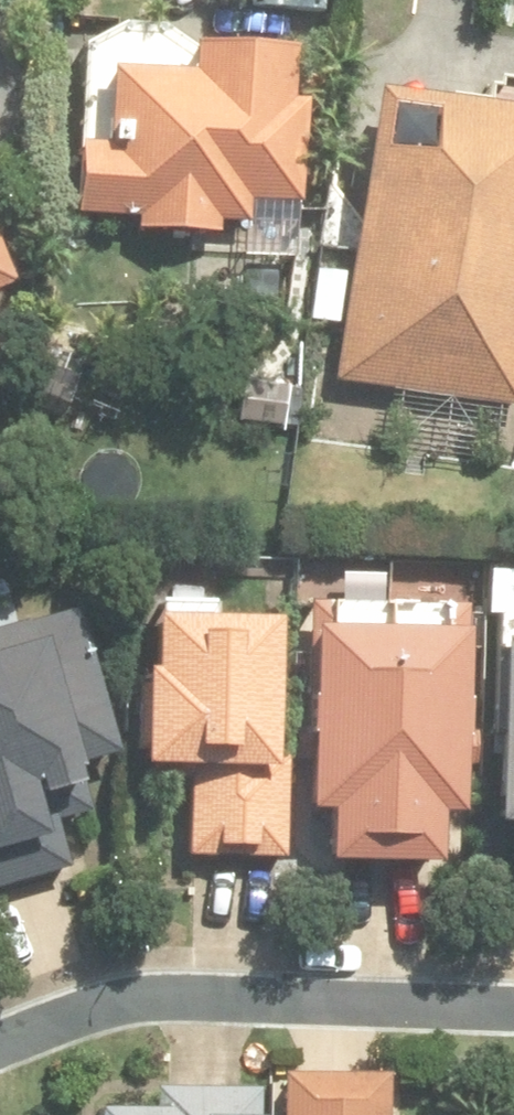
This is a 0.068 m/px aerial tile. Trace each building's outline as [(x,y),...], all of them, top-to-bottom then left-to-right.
[(76,124),(74,202),(136,203),(136,218),(219,221),(220,210),(249,210),(250,187),(302,190),(305,84),(291,84),(293,30),(189,26),(189,52),(110,51),(106,124),(76,124)] [(342,316),(334,367),(513,391),(513,90),(375,69),(349,263),(342,316)] [(11,269),(0,243),(0,274),(11,269)] [(342,316),(349,263),(317,257),(310,312),(342,316)] [(255,383),(254,404),(280,405),(281,385),(255,383)] [(217,598),(217,593),(162,590),(162,597),(151,598),(153,651),(142,652),(143,748),(192,751),(186,847),(275,849),(276,837),(286,838),(287,772),(277,772),(277,754),(273,754),(277,599),(217,598)] [(383,846),(389,591),(307,590),(306,644),(311,644),(310,680),(307,680),(305,719),(309,719),(308,794),(329,794),(328,845),(383,846)] [(389,591),(383,846),(440,847),(441,798),(462,797),(464,756),(473,756),(474,725),(465,725),(470,593),(389,591)] [(69,856),(55,807),(87,800),(76,754),(118,741),(79,597),(0,619),(0,879),(69,856)] [(502,623),(496,807),(513,808),(513,623),(502,623)] [(280,1114),(387,1114),(388,1063),(281,1063),(280,1114)] [(259,1080),(153,1077),(151,1098),(94,1097),(94,1114),(259,1114),(259,1080)]
